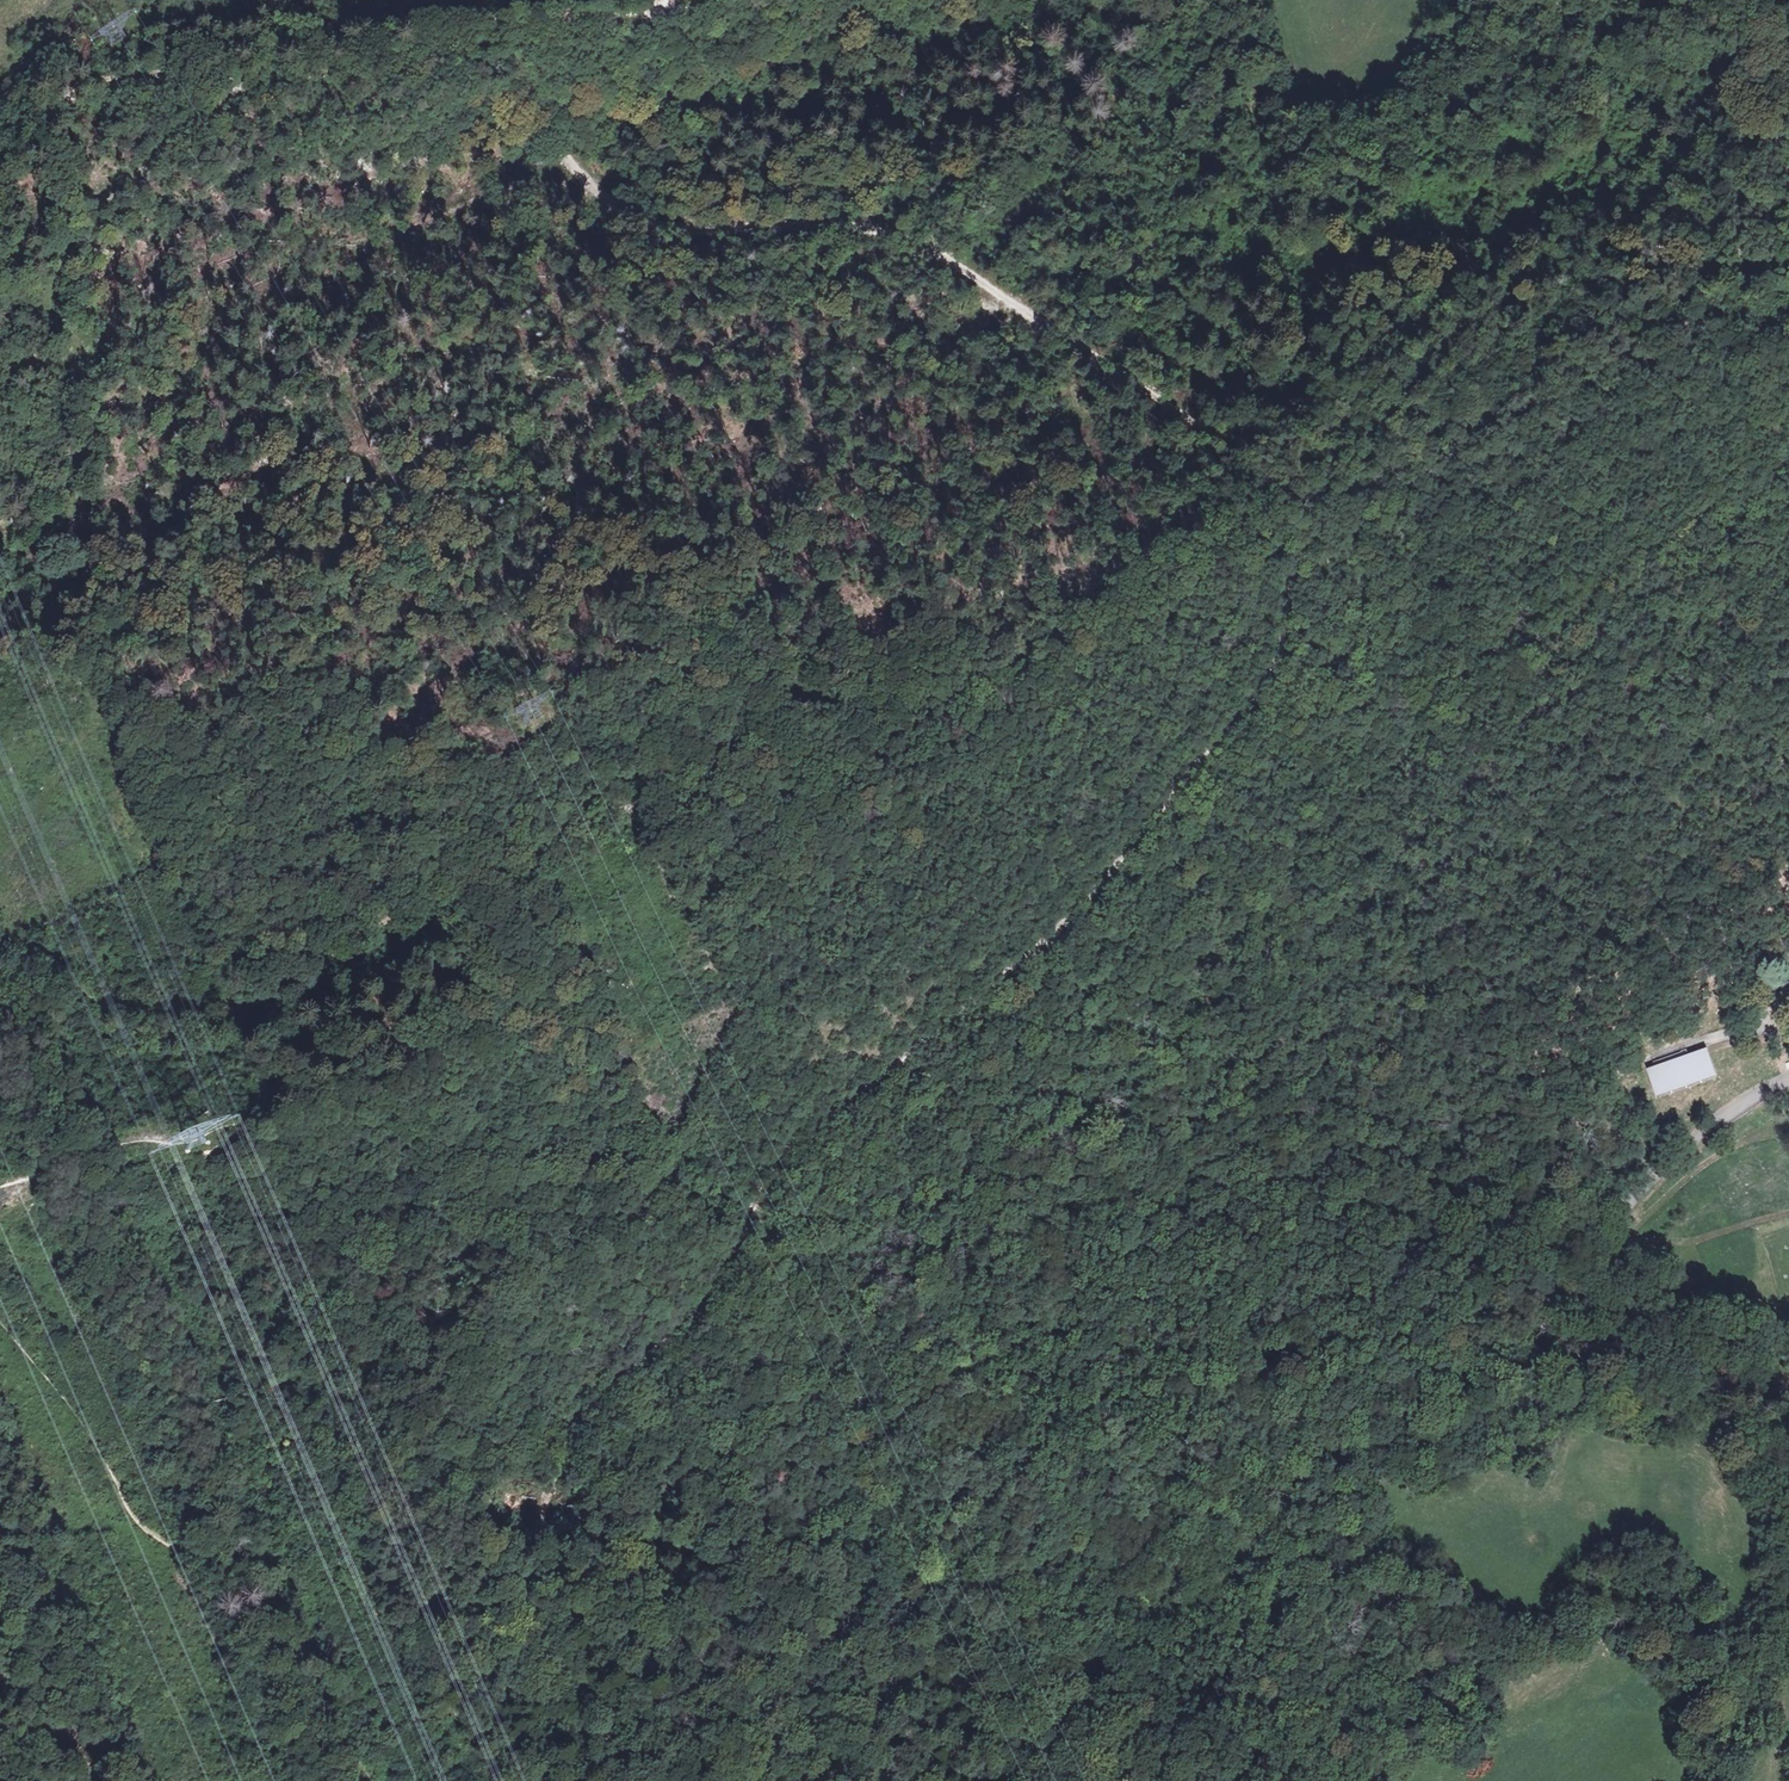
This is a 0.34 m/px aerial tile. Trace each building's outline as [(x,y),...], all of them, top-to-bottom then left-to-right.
[(1712,1078),(1703,1052),(1642,1072),(1650,1100),(1712,1078)]
